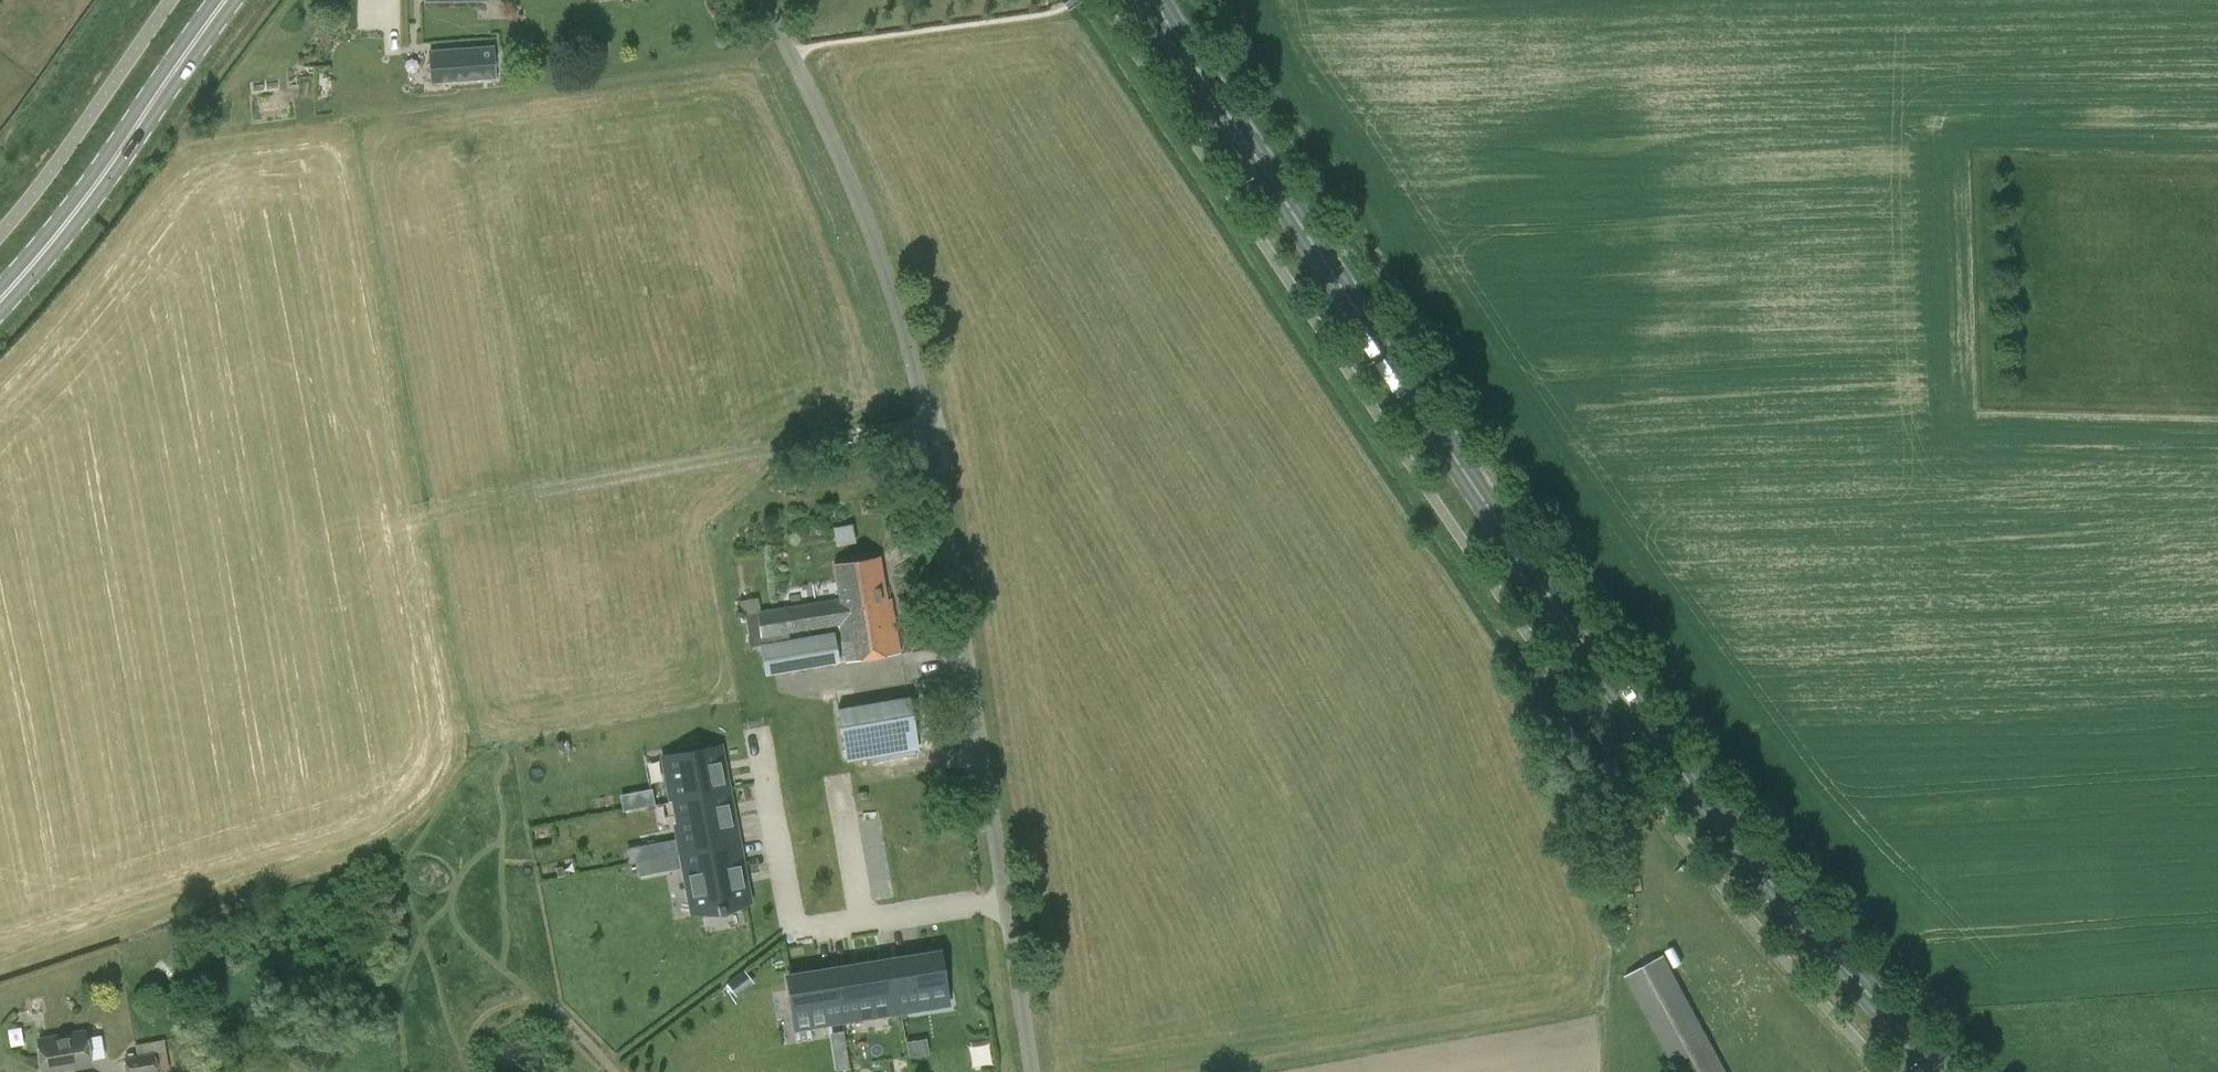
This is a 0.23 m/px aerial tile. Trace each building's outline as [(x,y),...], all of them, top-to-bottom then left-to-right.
[(491,47),(430,51),(432,81),(493,78),(491,47)] [(854,523),(836,525),(838,541),(855,540),(854,523)] [(834,565),(840,601),(758,614),(762,636),(840,623),(847,661),(899,653),(890,598),(886,599),(879,558),(834,565)] [(833,631),(762,643),(767,675),(838,663),(833,631)] [(909,697),(838,709),(847,760),(918,748),(909,697)] [(716,746),(699,750),(698,743),(683,746),(684,753),(666,756),(671,780),(668,780),(671,800),(675,800),(674,799),(724,790),(716,746)] [(674,799),(675,800),(679,822),(676,823),(679,839),(681,853),(735,843),(724,790),(674,799)] [(653,805),(650,791),(618,798),(621,813),(653,805)] [(627,863),(637,861),(681,853),(679,839),(625,850),(627,863)] [(734,908),(733,902),(745,900),(735,843),(681,853),(684,866),(692,910),(705,908),(706,914),(717,911),(717,914),(723,912),(723,910),(734,908)] [(681,853),(637,861),(639,874),(684,866),(681,853)] [(892,964),(900,1009),(919,1006),(917,998),(946,993),(939,951),(920,954),(921,959),(892,964)] [(1625,975),(1677,1071),(1727,1071),(1664,955),(1625,975)] [(863,969),(835,973),(843,1019),(861,1016),(859,1008),(888,1003),(881,961),(862,964),(863,969)] [(796,1027),(843,1019),(835,973),(808,978),(807,973),(788,976),(796,1027)] [(91,1065),(85,1031),(39,1039),(45,1071),(50,1071),(91,1065)] [(157,1071),(154,1054),(126,1059),(128,1071),(155,1071),(157,1071)]
